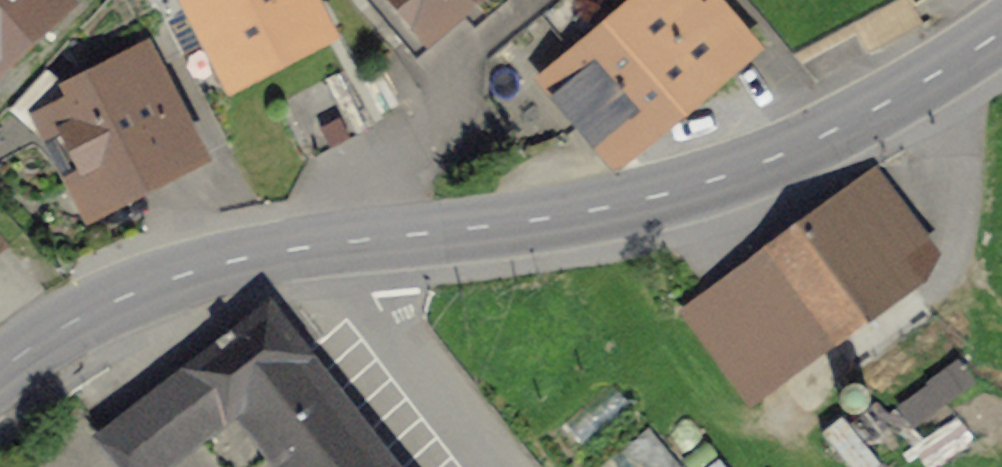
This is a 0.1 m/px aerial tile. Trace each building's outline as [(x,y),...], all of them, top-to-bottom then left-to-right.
[(68,0),(0,0),(0,62),(68,0)] [(237,76),(319,33),(301,0),(198,0),(237,76)] [(435,39),(483,0),(403,0),(435,39)] [(607,29),(677,105),(739,47),(695,0),(638,0),(607,29)] [(615,162),(677,105),(607,29),(545,87),(615,162)] [(143,51),(36,110),(92,211),(199,153),(143,51)] [(337,84),(287,109),(311,157),(361,132),(337,84)] [(877,175),(801,229),(867,320),(943,266),(877,175)] [(756,400),(867,320),(801,229),(690,309),(756,400)] [(260,303),(67,459),(74,466),(192,466),(230,437),(254,466),(393,466),(295,346),(260,303)] [(916,418),(972,385),(961,367),(905,400),(916,418)]
